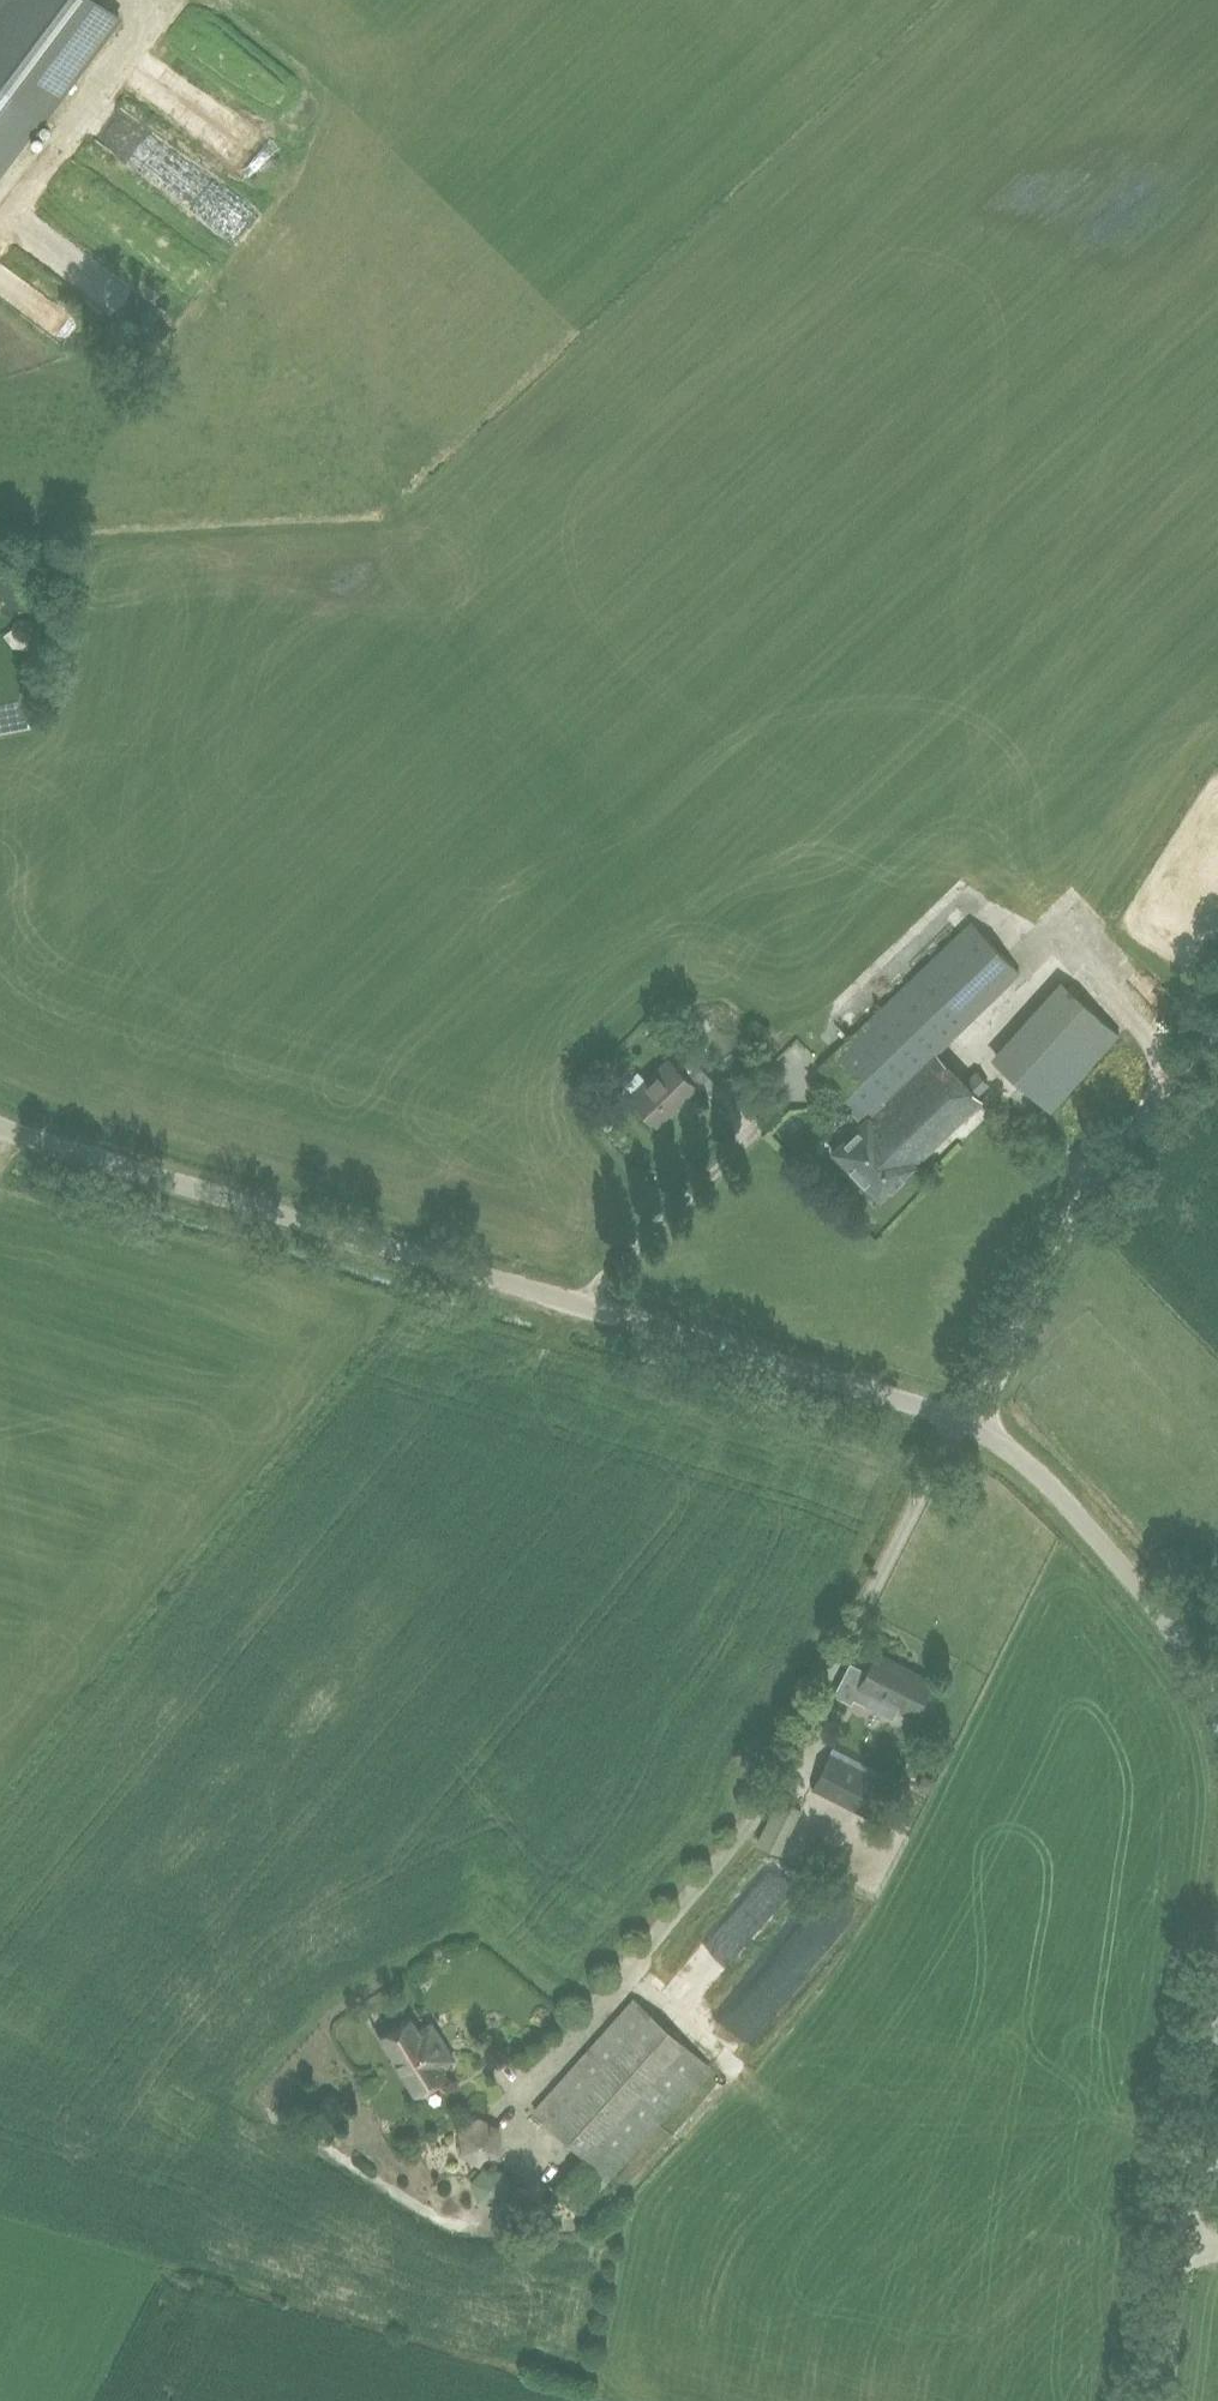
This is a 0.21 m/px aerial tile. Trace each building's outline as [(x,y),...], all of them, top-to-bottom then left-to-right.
[(21,102),(45,121),(123,16),(102,0),(0,0),(0,129),(21,102)] [(204,211),(238,241),(262,215),(228,184),(204,211)] [(972,923),(864,1028),(847,1010),(832,1024),(850,1042),(822,1070),(858,1106),(853,1111),(864,1122),(833,1151),(881,1200),(982,1100),(977,1095),(986,1086),(973,1073),(964,1081),(936,1053),(1019,971),(972,923)] [(1066,984),(998,1063),(1049,1110),(1120,1031),(1066,984)] [(670,1059),(630,1097),(657,1125),(693,1089),(704,1100),(717,1087),(686,1056),(676,1066),(670,1059)] [(860,1686),(915,1714),(932,1681),(877,1653),(860,1686)] [(814,1788),(870,1816),(887,1782),(832,1753),(814,1788)] [(779,1852),(792,1826),(771,1815),(757,1841),(779,1852)] [(556,2189),(581,2212),(712,2065),(636,1997),(537,2108),(587,2153),(556,2189)] [(382,2035),(418,2093),(448,2073),(443,2065),(456,2057),(434,2021),(421,2029),(412,2016),(382,2035)]
